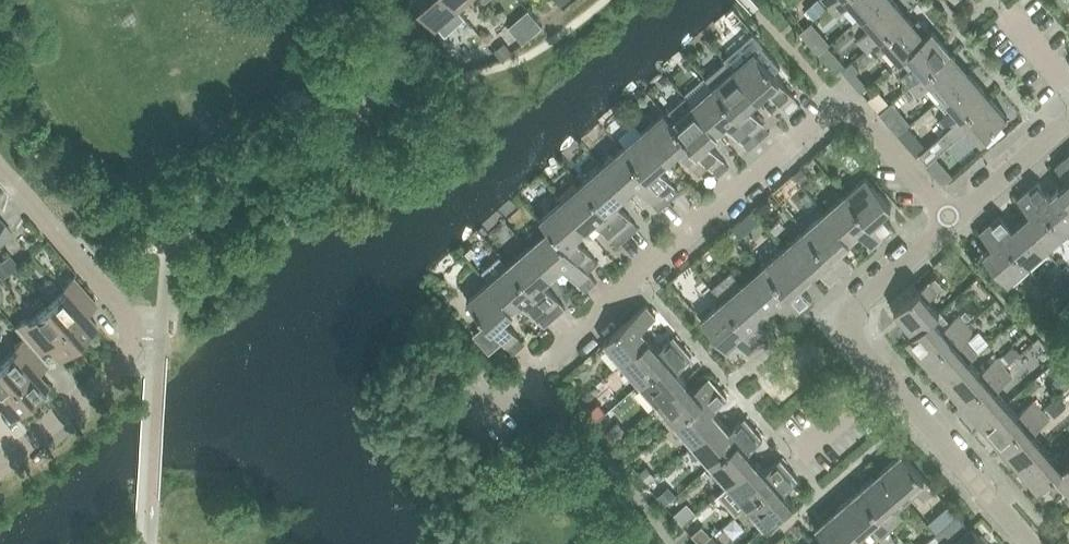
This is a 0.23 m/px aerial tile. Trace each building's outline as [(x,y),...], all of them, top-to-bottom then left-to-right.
[(451,0),(414,0),(437,25),(457,7),(451,0)] [(806,10),(814,19),(827,8),(821,0),(817,0),(806,10)] [(863,15),(879,0),(836,0),(829,6),(837,16),(852,3),(863,15)] [(866,49),(907,13),(896,0),(879,0),(863,15),(873,27),(858,40),(866,49)] [(528,10),(509,27),(522,43),(542,26),(528,10)] [(907,13),(866,49),(874,58),(889,45),(901,58),(907,53),(927,36),(926,34),(929,31),(918,18),(915,22),(907,13)] [(901,77),(909,87),(951,50),(932,28),(926,34),(927,36),(907,53),(912,58),(916,64),(901,77)] [(822,36),(812,41),(816,50),(827,46),(822,36)] [(486,41),(477,48),(487,60),(496,53),(494,51),(486,41)] [(505,43),(494,51),(496,53),(502,61),(513,52),(505,43)] [(828,66),(831,70),(835,74),(845,65),(828,45),(817,54),(828,66)] [(754,50),(733,68),(758,96),(768,88),(790,113),(800,103),(754,50)] [(933,83),(943,94),(969,71),(951,50),(909,87),(918,96),(933,83)] [(727,60),(706,78),(712,86),(759,139),(770,130),(748,105),(758,96),(733,68),(727,60)] [(853,61),(842,70),(861,91),(869,85),(857,72),(860,69),(853,61)] [(938,119),(946,129),(988,92),(969,71),(943,94),(953,106),(938,119)] [(712,86),(692,103),(717,132),(727,123),(749,148),(759,139),(712,86)] [(879,89),(868,99),(878,110),(889,100),(879,89)] [(988,92),(946,129),(919,153),(927,163),(970,125),(981,138),(1007,114),(988,92)] [(666,113),(665,114),(710,165),(718,174),(729,165),(707,140),(717,132),(692,103),(686,96),(666,113)] [(891,103),(884,109),(890,116),(897,109),(891,103)] [(663,110),(642,128),(668,157),(678,149),(699,174),(710,165),(665,114),(666,113),(663,110)] [(908,126),(898,134),(907,144),(917,135),(908,126)] [(642,128),(623,146),(669,200),(680,191),(658,166),(668,157),(642,128)] [(831,143),(820,153),(828,163),(840,153),(831,143)] [(623,146),(602,164),(627,193),(637,184),(659,209),(669,200),(623,146)] [(1060,186),(1068,195),(1068,157),(1066,154),(1056,163),(1068,178),(1060,186)] [(602,164),(582,181),(628,235),(639,226),(617,201),(627,193),(602,164)] [(801,167),(792,174),(801,185),(809,177),(801,167)] [(792,174),(779,186),(791,200),(804,188),(801,185),(792,174)] [(866,175),(845,193),(883,236),(893,227),(880,213),(891,203),(866,175)] [(1029,187),(1067,231),(1068,229),(1068,195),(1060,186),(1051,193),(1039,178),(1029,187)] [(582,181),(561,199),(586,228),(596,219),(618,244),(628,235),(582,181)] [(778,186),(772,192),(778,198),(784,193),(778,186)] [(1031,211),(1022,218),(1048,247),(1067,231),(1029,187),(1018,196),(1031,211)] [(845,193),(824,211),(849,240),(859,231),(872,246),(883,236),(845,193)] [(540,217),(549,227),(550,227),(588,271),(598,262),(576,237),(586,228),(561,199),(540,217)] [(824,211),(804,229),(842,272),(852,263),(840,248),(849,240),(824,211)] [(1001,211),(990,220),(1029,265),(1048,247),(1022,218),(1014,226),(1001,211)] [(1029,265),(990,220),(980,229),(993,244),(983,252),(1009,282),(1029,265)] [(549,227),(529,245),(554,274),(564,265),(586,290),(597,280),(588,271),(550,227),(549,227)] [(804,229),(783,247),(809,275),(819,266),(831,281),(842,272),(804,229)] [(472,245),(465,251),(470,257),(477,251),(472,245)] [(529,245),(509,262),(555,316),(566,307),(544,282),(554,274),(529,245)] [(783,247),(763,264),(801,307),(811,298),(799,284),(809,275),(783,247)] [(0,262),(0,275),(2,278),(10,270),(2,261),(0,262)] [(509,262),(488,280),(513,309),(523,300),(545,325),(555,316),(509,262)] [(763,264),(743,282),(768,310),(778,302),(791,316),(801,307),(763,264)] [(893,311),(911,332),(912,333),(932,316),(938,310),(928,298),(944,284),(935,274),(893,311)] [(66,289),(47,305),(78,341),(97,324),(83,308),(93,300),(73,277),(63,286),(66,289)] [(1061,278),(1049,288),(1055,295),(1067,285),(1061,278)] [(488,280),(467,298),(487,321),(474,333),(489,350),(503,339),(514,352),(525,343),(503,318),(513,309),(488,280)] [(743,282),(722,299),(760,343),(771,334),(758,319),(768,310),(743,282)] [(760,343),(722,299),(702,317),(727,346),(737,337),(750,352),(760,343)] [(1067,318),(1068,317),(1068,302),(1060,311),(1067,318)] [(603,341),(621,362),(650,337),(642,327),(656,314),(647,303),(603,341)] [(16,327),(24,336),(36,349),(46,341),(60,357),(78,341),(47,305),(29,321),(26,318),(16,327)] [(965,311),(961,314),(967,321),(971,317),(965,311)] [(904,337),(924,359),(966,323),(958,314),(942,328),(932,316),(912,333),(911,332),(904,337)] [(943,381),(969,358),(976,352),(965,339),(974,332),(966,323),(924,359),(943,381)] [(621,362),(639,382),(682,345),(673,334),(659,347),(650,337),(621,362)] [(0,364),(0,366),(30,400),(49,384),(35,368),(45,359),(36,349),(24,336),(14,345),(17,349),(0,364)] [(639,382),(657,403),(686,378),(677,368),(692,355),(682,345),(639,382)] [(1011,347),(1002,355),(1008,362),(1019,353),(1015,348),(1011,347)] [(493,355),(490,357),(498,366),(510,356),(504,349),(495,357),(493,355)] [(943,381),(962,402),(1004,366),(995,357),(979,371),(969,358),(943,381)] [(11,416),(30,400),(0,366),(0,403),(11,416)] [(962,402),(981,424),(1006,401),(996,389),(1012,375),(1004,366),(962,402)] [(1052,381),(1061,391),(1068,384),(1068,374),(1065,369),(1052,381)] [(657,403),(675,423),(718,386),(709,375),(694,388),(686,378),(657,403)] [(675,423),(692,444),(722,418),(713,408),(727,396),(718,386),(675,423)] [(1058,395),(1046,406),(1055,416),(1067,406),(1058,395)] [(981,424),(999,445),(1041,408),(1033,399),(1017,413),(1006,401),(981,424)] [(599,403),(588,412),(596,421),(606,411),(599,403)] [(999,445),(1018,466),(1043,443),(1033,431),(1049,417),(1041,408),(999,445)] [(692,444),(710,464),(753,426),(744,416),(730,428),(722,418),(692,444)] [(619,421),(606,432),(613,441),(627,430),(619,421)] [(710,464),(728,484),(757,459),(748,449),(763,437),(753,426),(710,464)] [(1054,474),(1053,473),(1068,459),(1068,442),(1054,455),(1043,443),(1018,466),(1037,488),(1054,474)] [(902,451),(880,469),(909,502),(919,493),(924,499),(936,489),(902,451)] [(728,484),(746,505),(789,467),(780,457),(765,469),(757,459),(728,484)] [(1068,491),(1068,459),(1053,473),(1054,474),(1068,491)] [(647,466),(640,472),(649,482),(656,476),(647,466)] [(789,467),(746,505),(764,525),(792,500),(784,490),(798,477),(789,467)] [(880,469),(859,488),(893,527),(903,517),(898,511),(909,502),(880,469)] [(669,487),(659,495),(666,503),(676,494),(669,487)] [(859,488),(837,506),(859,532),(870,523),(882,536),(893,527),(859,488)] [(688,502),(675,514),(684,524),(697,512),(688,502)] [(827,538),(828,538),(833,543),(852,543),(849,541),(859,532),(837,506),(815,525),(827,538)] [(956,514),(935,532),(944,542),(965,524),(956,514)] [(693,534),(702,543),(713,534),(704,524),(693,534)] [(970,526),(949,543),(987,543),(970,526)] [(935,532),(922,543),(942,543),(944,542),(935,532)] [(702,543),(721,543),(713,534),(702,543)]
